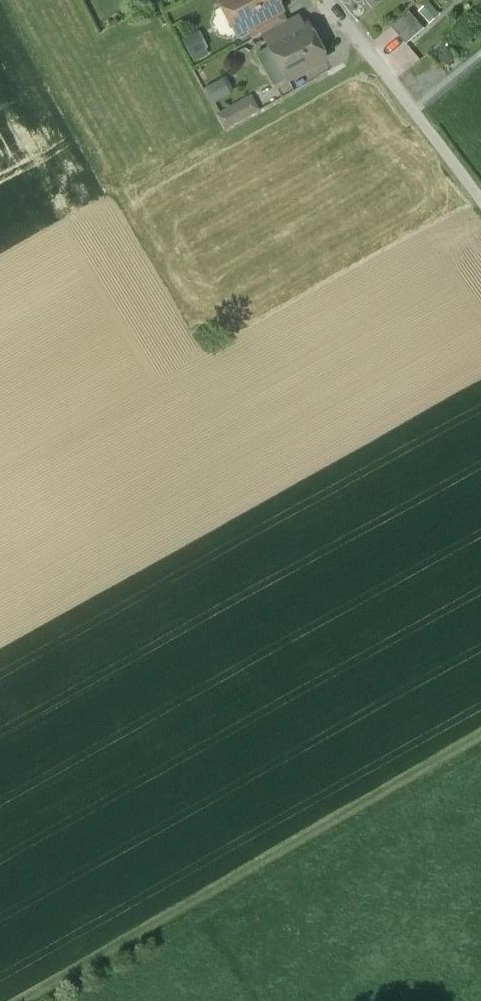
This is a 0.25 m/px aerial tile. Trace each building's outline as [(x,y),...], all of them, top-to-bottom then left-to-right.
[(218,2),(221,8),(227,10),(238,30),(234,32),(235,34),(247,28),(278,10),(280,9),(275,0),(219,0),(218,2)] [(278,10),(247,28),(252,38),(262,33),(284,21),(278,10)] [(409,12),(391,28),(407,45),(425,29),(409,12)] [(284,21),(262,33),(269,45),(302,27),(296,15),(284,21)] [(302,27),(269,45),(286,79),(323,59),(305,26),(302,27)] [(197,32),(182,40),(194,61),(208,54),(197,32)] [(273,86),(286,79),(269,45),(255,52),(273,86)] [(233,93),(224,77),(205,87),(213,103),(233,93)] [(258,111),(249,95),(233,104),(242,120),(258,111)] [(233,104),(215,114),(223,130),(242,120),(233,104)]
